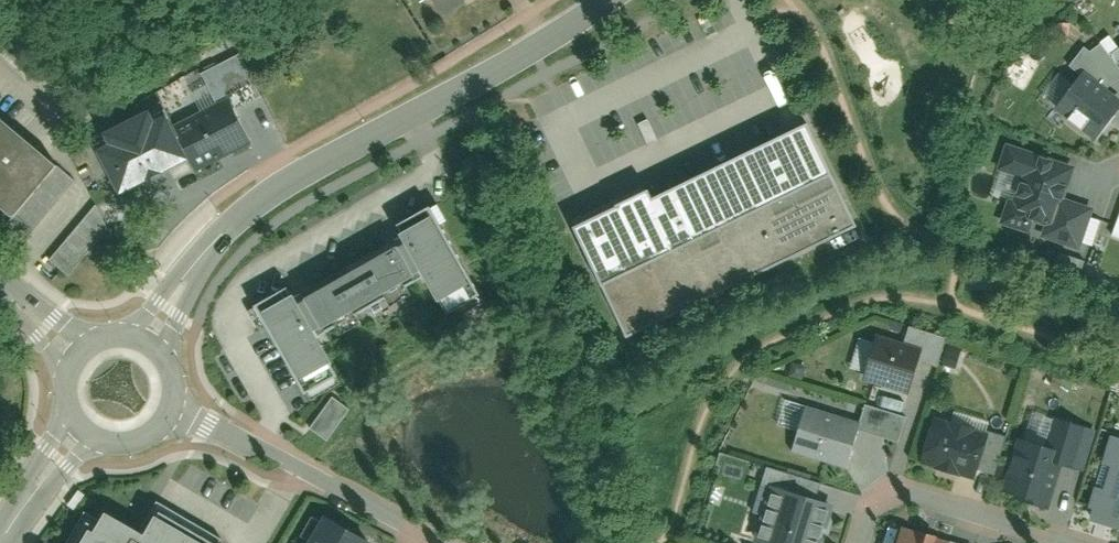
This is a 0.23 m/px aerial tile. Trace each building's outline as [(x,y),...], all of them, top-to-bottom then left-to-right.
[(440,15),(466,0),(431,0),(440,15)] [(1081,74),(1052,106),(1092,143),(1118,113),(1118,108),(1081,74)] [(248,148),(224,103),(172,131),(191,166),(196,176),(248,148)] [(109,152),(99,157),(122,201),(191,166),(172,131),(160,108),(102,138),(109,152)] [(14,225),(58,173),(0,123),(0,214),(14,225)] [(574,227),(630,340),(856,229),(805,124),(649,200),(645,192),(574,227)] [(267,141),(277,152),(287,143),(277,132),(267,141)] [(1074,174),(1004,150),(996,176),(1015,182),(998,232),(1027,242),(1031,230),(1044,234),(1041,244),(1078,257),(1093,214),(1064,205),(1074,174)] [(93,207),(47,258),(67,275),(112,224),(93,207)] [(262,310),(309,392),(339,375),(317,336),(337,325),(343,334),(363,323),(358,314),(384,300),(389,310),(412,296),(407,288),(424,278),(445,315),(475,298),(428,216),(262,310)] [(912,391),(923,352),(880,340),(869,379),(912,391)] [(309,428),(327,441),(350,408),(331,395),(309,428)] [(848,469),(863,426),(815,410),(801,454),(848,469)] [(973,478),(986,434),(934,419),(921,463),(973,478)] [(1109,438),(1090,515),(1118,522),(1118,441),(1109,438)] [(1055,449),(1021,439),(1005,490),(1040,501),(1055,449)] [(774,487),(757,540),(767,542),(806,542),(819,501),(774,487)] [(307,542),(365,542),(368,537),(323,513),(307,542)] [(81,542),(204,542),(159,518),(148,537),(109,515),(101,529),(92,524),(81,542)] [(949,541),(904,529),(901,542),(949,542),(949,541)]
